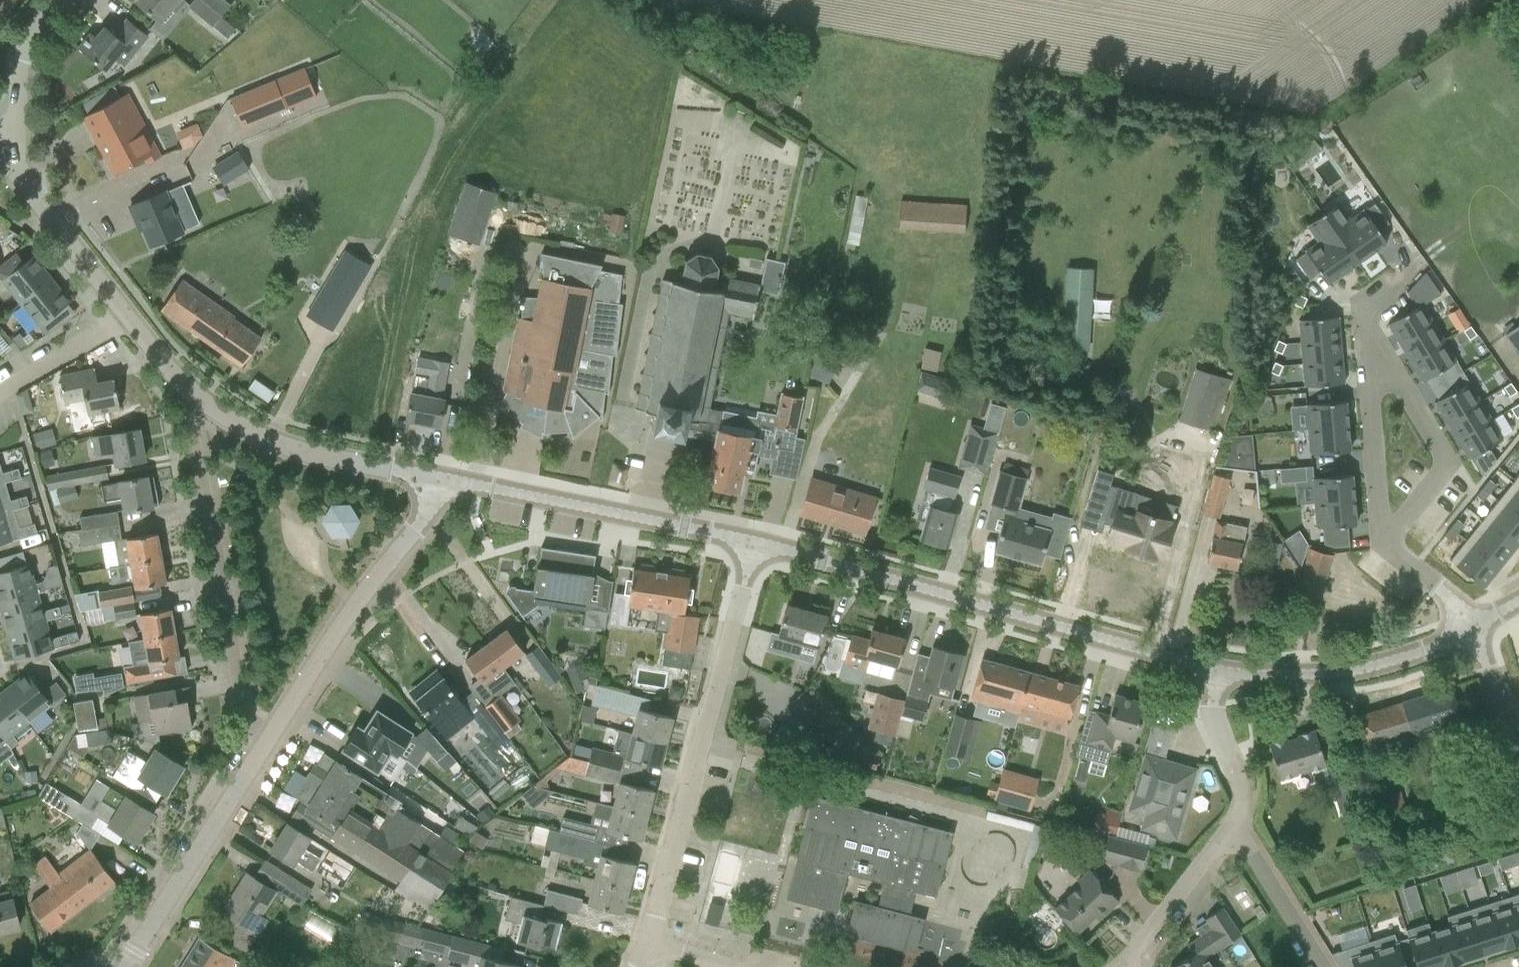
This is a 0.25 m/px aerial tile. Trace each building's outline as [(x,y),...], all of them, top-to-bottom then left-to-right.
[(152,15),(160,22),(170,9),(176,13),(186,2),(184,0),(139,0),(136,2),(152,15)] [(201,0),(193,0),(188,7),(211,26),(226,39),(235,29),(220,16),(201,0)] [(220,16),(230,5),(224,0),(201,0),(220,16)] [(91,34),(78,49),(105,70),(114,58),(123,65),(147,36),(127,19),(115,35),(105,27),(96,38),(91,34)] [(66,43),(56,56),(64,63),(75,49),(66,43)] [(274,61),(267,64),(270,71),(277,68),(274,61)] [(230,99),(241,127),(286,108),(274,81),(230,99)] [(83,117),(113,175),(144,159),(147,164),(160,157),(127,94),(83,117)] [(178,134),(184,147),(193,143),(200,136),(196,126),(178,134)] [(1297,148),(1285,157),(1293,169),(1306,160),(1297,148)] [(248,169),(238,152),(214,167),(225,184),(248,169)] [(476,243),(494,192),(467,183),(449,233),(476,243)] [(129,207),(135,221),(139,219),(150,246),(181,232),(181,231),(194,226),(177,188),(165,193),(164,192),(129,207)] [(252,211),(265,205),(259,190),(245,196),(252,211)] [(898,229),(964,233),(966,205),(900,201),(898,229)] [(1338,203),(1322,214),(1356,263),(1361,260),(1362,260),(1374,251),(1386,242),(1378,231),(1388,224),(1374,203),(1363,210),(1349,219),(1338,203)] [(603,214),(603,220),(610,221),(609,232),(622,234),(624,216),(611,214),(611,215),(603,214)] [(1305,252),(1294,259),(1309,280),(1319,272),(1327,284),(1339,275),(1339,276),(1352,267),(1352,266),(1356,263),(1322,214),(1306,225),(1317,241),(1304,251),(1305,252)] [(371,266),(344,250),(325,282),(339,290),(331,303),(344,311),(371,266)] [(20,304),(51,279),(33,255),(24,263),(16,253),(0,266),(0,279),(20,304)] [(522,422),(521,422),(529,405),(546,409),(543,432),(542,432),(542,434),(570,432),(572,438),(597,417),(601,421),(604,393),(608,394),(612,355),(615,356),(622,304),(618,304),(626,275),(621,275),(599,270),(601,265),(541,253),(543,278),(541,278),(536,298),(521,297),(520,319),(517,318),(502,392),(507,393),(500,406),(499,405),(498,407),(521,424),(522,422)] [(651,430),(715,443),(717,430),(719,431),(720,425),(722,412),(722,411),(708,409),(726,313),(752,318),(758,285),(714,276),(716,267),(709,256),(695,253),(683,261),(679,283),(661,279),(639,390),(635,410),(652,413),(652,415),(653,415),(651,430)] [(749,258),(748,266),(760,268),(762,260),(749,258)] [(1064,287),(1061,349),(1085,350),(1090,269),(1065,268),(1064,287)] [(1415,307),(1387,324),(1399,344),(1433,323),(1422,305),(1440,294),(1425,273),(1424,272),(1406,292),(1415,307)] [(51,279),(20,304),(38,327),(39,326),(45,335),(58,327),(50,317),(70,302),(51,279)] [(161,310),(241,367),(261,339),(232,319),(234,317),(182,280),(161,310)] [(1295,300),(1294,304),(1302,308),(1306,298),(1298,294),(1295,300)] [(1338,317),(1298,320),(1300,342),(1340,339),(1338,317)] [(1433,323),(1399,344),(1410,362),(1444,341),(1433,323)] [(1507,333),(1518,350),(1518,324),(1507,333)] [(1469,326),(1462,331),(1469,340),(1475,335),(1469,326)] [(18,333),(11,339),(19,349),(26,343),(18,333)] [(1340,339),(1300,342),(1302,364),(1342,361),(1340,339)] [(1277,340),(1273,350),(1281,354),(1285,344),(1277,340)] [(1444,341),(1410,362),(1421,381),(1456,361),(1444,341)] [(923,367),(938,369),(941,350),(926,348),(923,367)] [(405,421),(438,427),(444,399),(424,395),(428,377),(432,357),(418,354),(415,375),(411,393),(405,421)] [(1342,361),(1302,364),(1304,387),(1344,383),(1342,361)] [(1274,362),(1270,372),(1278,375),(1282,366),(1274,362)] [(59,376),(65,403),(84,399),(87,415),(100,412),(119,409),(114,379),(97,382),(94,369),(75,373),(59,376)] [(1178,420),(1215,431),(1230,380),(1194,370),(1178,420)] [(921,375),(916,391),(930,395),(936,379),(921,375)] [(274,392),(254,378),(248,388),(268,402),(274,392)] [(1468,382),(1434,402),(1445,421),(1480,401),(1468,382)] [(1510,382),(1503,387),(1509,396),(1516,391),(1510,382)] [(717,430),(715,443),(706,484),(739,491),(742,474),(751,475),(755,454),(775,458),(777,447),(791,450),(795,431),(801,398),(781,394),(774,426),(780,427),(778,436),(756,432),(757,419),(722,412),(720,425),(719,431),(717,430)] [(1268,396),(1251,397),(1246,410),(1269,408),(1268,396)] [(1345,401),(1305,405),(1307,429),(1347,426),(1347,423),(1347,414),(1346,414),(1345,401)] [(1480,401),(1445,421),(1457,440),(1491,419),(1480,401)] [(1510,408),(1515,418),(1518,415),(1518,407),(1517,404),(1510,408)] [(1491,419),(1457,440),(1468,459),(1502,439),(1491,419)] [(971,425),(965,445),(966,445),(989,453),(991,453),(996,433),(971,425)] [(1347,426),(1307,429),(1310,454),(1349,451),(1348,438),(1349,438),(1348,429),(1347,429),(1347,426)] [(95,455),(113,452),(116,465),(144,460),(138,430),(110,434),(110,435),(92,438),(95,455)] [(1226,457),(1223,466),(1252,470),(1252,469),(1251,455),(1226,457)] [(46,476),(48,489),(106,479),(104,466),(46,476)] [(4,482),(20,478),(18,469),(2,473),(0,467),(0,484),(4,482)] [(1306,481),(1305,467),(1279,469),(1280,483),(1306,481)] [(925,521),(920,539),(947,546),(952,527),(957,513),(947,510),(951,496),(954,497),(960,477),(929,468),(923,488),(925,489),(935,492),(931,506),(930,505),(925,520),(925,521)] [(1107,540),(1141,550),(1147,531),(1150,521),(1155,503),(1137,497),(1135,503),(1106,494),(1112,475),(1097,470),(1091,490),(1085,509),(1100,513),(1102,508),(1115,512),(1107,540)] [(1004,508),(1004,514),(994,551),(1039,564),(1049,531),(1022,523),(1024,519),(1015,517),(1026,478),(999,471),(990,504),(1004,508)] [(1212,475),(1201,513),(1219,518),(1229,479),(1212,475)] [(1351,475),(1312,478),(1314,503),(1353,500),(1353,497),(1354,497),(1353,488),(1352,488),(1351,475)] [(149,491),(147,477),(119,482),(101,485),(104,502),(122,499),(124,512),(158,506),(155,490),(149,491)] [(864,534),(874,498),(811,479),(800,514),(864,534)] [(1488,479),(1482,487),(1489,493),(1495,485),(1488,479)] [(1497,500),(1518,518),(1518,485),(1513,480),(1497,500)] [(13,510),(28,505),(26,496),(10,501),(4,482),(0,484),(0,514),(13,510)] [(55,490),(59,503),(77,498),(73,485),(55,490)] [(1482,487),(1475,496),(1482,501),(1489,493),(1482,487)] [(1353,500),(1314,503),(1316,528),(1322,528),(1323,544),(1335,547),(1349,546),(1347,525),(1356,525),(1355,512),(1354,502),(1354,503),(1353,500)] [(1481,520),(1516,548),(1518,543),(1518,518),(1497,500),(1481,520)] [(328,503),(329,536),(360,535),(359,502),(328,503)] [(0,514),(0,544),(37,533),(34,524),(18,528),(13,510),(0,514)] [(59,533),(77,530),(82,530),(119,523),(117,512),(80,517),(80,515),(55,521),(59,533)] [(1456,519),(1450,527),(1456,533),(1463,525),(1456,519)] [(1481,520),(1465,540),(1499,567),(1516,548),(1481,520)] [(1211,544),(1207,563),(1236,569),(1240,550),(1244,527),(1215,521),(1211,544)] [(82,530),(77,530),(80,545),(121,539),(119,523),(82,530)] [(1450,527),(1443,536),(1450,541),(1456,533),(1450,527)] [(114,541),(118,566),(130,564),(161,558),(157,533),(126,539),(114,541)] [(1465,540),(1449,560),(1455,565),(1455,566),(1480,586),(1483,588),(1499,567),(1465,540)] [(1276,564),(1281,544),(1271,542),(1267,562),(1276,564)] [(590,589),(593,566),(592,566),(593,556),(595,557),(595,556),(595,555),(581,553),(540,547),(540,548),(542,549),(540,558),(539,558),(534,590),(515,588),(511,588),(507,590),(506,594),(523,619),(524,618),(523,616),(538,606),(540,606),(541,604),(552,606),(585,611),(582,627),(604,630),(606,614),(607,614),(611,592),(590,589)] [(1309,550),(1298,590),(1319,596),(1330,556),(1309,550)] [(130,564),(118,566),(108,568),(111,584),(134,580),(135,587),(134,587),(135,588),(165,583),(161,558),(130,564)] [(37,593),(46,590),(43,581),(34,584),(28,564),(0,572),(0,604),(37,593)] [(49,585),(62,582),(58,564),(45,567),(49,585)] [(683,615),(689,577),(684,576),(684,573),(683,571),(671,569),(669,571),(668,573),(667,573),(652,571),(653,568),(651,566),(640,564),(638,566),(637,569),(633,568),(630,588),(628,594),(613,592),(608,624),(626,627),(629,606),(656,611),(652,631),(666,633),(661,664),(689,668),(697,617),(683,615)] [(98,592),(101,607),(107,606),(108,607),(133,602),(130,586),(98,592)] [(6,632),(45,620),(61,616),(58,607),(43,611),(37,593),(0,604),(0,610),(6,632)] [(133,602),(108,607),(110,620),(135,616),(133,602)] [(786,606),(778,636),(772,634),(767,652),(798,660),(803,642),(818,646),(826,616),(786,606)] [(140,614),(144,639),(175,633),(170,609),(150,612),(140,614)] [(6,632),(15,660),(79,641),(76,631),(51,639),(45,620),(6,632)] [(506,629),(485,646),(501,668),(502,667),(523,652),(506,629)] [(896,666),(904,639),(871,630),(868,640),(851,636),(843,662),(865,668),(864,672),(890,680),(892,680),(895,666),(896,666)] [(175,633),(144,639),(129,642),(130,653),(146,651),(149,666),(125,670),(127,684),(169,675),(166,661),(179,658),(175,633)] [(490,695),(494,692),(511,679),(502,667),(501,668),(485,646),(465,661),(477,677),(490,695)] [(963,654),(932,646),(924,676),(912,672),(900,715),(922,720),(929,694),(950,700),(963,654)] [(525,656),(548,686),(560,677),(538,647),(525,656)] [(971,698),(1019,712),(1030,674),(982,660),(976,679),(971,698)] [(565,667),(572,688),(577,693),(585,690),(588,683),(580,661),(565,667)] [(26,672),(3,691),(28,722),(51,704),(26,672)] [(426,692),(417,700),(429,715),(434,721),(435,721),(443,732),(454,723),(445,712),(459,701),(436,672),(420,685),(426,692)] [(99,677),(94,678),(96,691),(103,690),(104,696),(123,687),(121,673),(99,677)] [(1030,674),(1019,712),(1020,712),(1019,713),(1067,726),(1073,706),(1078,687),(1030,674)] [(596,685),(595,685),(591,701),(630,711),(634,695),(596,685)] [(152,720),(155,734),(191,728),(187,701),(192,700),(189,686),(133,696),(138,723),(152,720)] [(680,698),(682,688),(676,687),(671,690),(669,696),(680,698)] [(853,731),(838,717),(806,687),(790,705),(822,734),(837,749),(853,731)] [(1364,735),(1373,762),(1417,748),(1418,752),(1438,746),(1439,750),(1445,749),(1447,755),(1470,748),(1457,706),(1451,687),(1358,716),(1364,735)] [(5,741),(10,748),(18,742),(12,735),(28,722),(3,691),(0,693),(0,735),(5,741)] [(491,696),(480,703),(499,728),(514,718),(494,692),(490,695),(491,696)] [(866,728),(891,735),(899,708),(901,699),(876,693),(866,728)] [(493,720),(480,703),(480,704),(473,695),(462,704),(481,729),(493,720)] [(1075,756),(1106,765),(1113,738),(1134,744),(1136,736),(1145,704),(1114,695),(1108,716),(1088,710),(1075,756)] [(72,703),(77,730),(97,727),(92,699),(72,703)] [(580,707),(577,719),(592,723),(595,710),(580,707)] [(632,733),(632,734),(665,743),(666,742),(672,717),(653,712),(647,711),(639,709),(637,717),(632,733)] [(410,733),(376,711),(363,732),(397,754),(410,733)] [(944,753),(964,758),(974,720),(955,714),(944,753)] [(516,722),(504,731),(508,737),(520,728),(516,722)] [(1175,838),(1195,769),(1163,760),(1173,728),(1154,722),(1138,776),(1130,805),(1146,810),(1141,828),(1175,838)] [(426,727),(414,737),(436,761),(447,751),(426,727)] [(771,741),(778,747),(788,750),(798,740),(783,727),(771,741)] [(397,754),(363,732),(357,728),(343,749),(377,771),(385,757),(390,761),(395,754),(396,755),(397,754)] [(66,748),(82,758),(88,746),(111,742),(109,729),(74,734),(66,748)] [(659,767),(665,743),(632,734),(632,733),(618,729),(613,748),(627,752),(626,758),(659,767)] [(1296,737),(1287,739),(1286,738),(1268,743),(1279,780),(1325,766),(1314,729),(1295,735),(1296,737)] [(588,761),(619,769),(622,755),(591,747),(588,761)] [(140,778),(165,793),(182,766),(156,750),(147,763),(127,751),(112,776),(133,789),(140,778)] [(303,801),(301,804),(299,803),(291,815),(298,819),(300,817),(400,880),(393,890),(425,910),(431,900),(462,850),(457,847),(463,837),(445,825),(439,835),(426,856),(418,851),(431,830),(398,809),(402,803),(336,761),(323,754),(315,766),(313,764),(305,777),(307,779),(296,797),(303,801)] [(619,769),(588,761),(585,775),(615,783),(619,769)] [(1327,774),(1338,811),(1351,807),(1340,770),(1327,774)] [(999,783),(995,797),(994,799),(1028,809),(1036,781),(1002,771),(999,783)] [(985,795),(995,797),(999,783),(989,780),(985,795)] [(620,782),(613,807),(646,815),(653,790),(620,782)] [(123,836),(125,837),(126,836),(136,841),(153,813),(136,803),(126,797),(109,787),(94,813),(45,783),(44,785),(37,797),(82,824),(89,828),(96,818),(109,825),(124,834),(123,836)] [(531,806),(549,791),(532,785),(521,795),(531,806)] [(1381,797),(1402,872),(1420,867),(1399,792),(1381,797)] [(935,895),(951,833),(833,802),(813,797),(787,898),(835,910),(846,871),(884,881),(877,908),(856,902),(847,934),(914,951),(919,932),(923,920),(909,916),(916,890),(935,895)] [(646,815),(613,807),(595,802),(592,815),(610,820),(608,829),(607,829),(606,831),(640,840),(646,815)] [(492,815),(486,807),(477,813),(483,822),(492,815)] [(470,809),(455,822),(478,847),(486,839),(475,828),(481,822),(470,809)] [(1092,829),(1115,835),(1119,818),(1096,812),(1092,829)] [(594,841),(598,827),(563,817),(559,831),(584,838),(594,841)] [(82,824),(77,833),(90,850),(100,835),(89,828),(82,824)] [(303,848),(309,837),(287,824),(271,850),(293,864),(295,861),(312,871),(320,858),(303,848)] [(1114,837),(1144,845),(1147,834),(1117,826),(1114,837)] [(581,849),(584,838),(559,831),(558,833),(549,831),(546,845),(580,854),(581,849)] [(1102,861),(1121,866),(1139,871),(1139,870),(1140,870),(1146,847),(1107,836),(1102,861)] [(29,905),(36,914),(49,930),(113,881),(90,850),(58,875),(44,856),(34,864),(47,883),(51,888),(29,905)] [(317,872),(340,888),(354,867),(330,851),(317,872)] [(627,888),(634,863),(588,851),(585,864),(597,867),(594,879),(627,888)] [(1510,854),(1496,859),(1500,870),(1514,865),(1510,854)] [(255,874),(302,903),(310,891),(263,862),(255,874)] [(1490,863),(1476,867),(1479,877),(1493,872),(1490,863)] [(552,877),(554,869),(546,867),(544,875),(552,877)] [(1446,891),(1461,884),(1459,880),(1467,877),(1463,867),(1440,877),(1446,891)] [(1081,885),(1054,909),(1076,933),(1100,911),(1103,915),(1118,901),(1090,870),(1077,881),(1081,885)] [(247,873),(222,912),(234,920),(223,938),(246,952),(257,934),(266,920),(259,915),(274,891),(253,878),(247,873)] [(627,888),(594,879),(587,904),(621,913),(627,888)] [(1414,885),(1403,888),(1406,900),(1418,896),(1414,885)] [(18,927),(13,908),(11,900),(8,890),(0,892),(0,932),(18,927)] [(547,890),(543,905),(578,914),(582,899),(547,890)] [(1509,896),(1518,927),(1518,893),(1509,896)] [(1518,942),(1518,927),(1509,896),(1488,903),(1502,947),(1518,942)] [(543,905),(510,897),(504,920),(520,924),(515,941),(519,942),(538,947),(539,943),(555,947),(562,922),(540,916),(543,905)] [(705,923),(717,926),(722,906),(710,903),(705,923)] [(1482,954),(1502,947),(1488,903),(1467,910),(1482,954)] [(1253,909),(1259,918),(1265,914),(1259,905),(1253,909)] [(1201,936),(1186,946),(1192,954),(1172,966),(1214,966),(1207,956),(1240,934),(1222,907),(1205,919),(1207,921),(1196,928),(1201,936)] [(1461,961),(1482,954),(1467,910),(1446,916),(1449,924),(1461,961)] [(418,946),(422,928),(368,915),(368,912),(364,911),(346,943),(359,945),(362,932),(418,946)] [(1428,931),(1425,923),(1405,930),(1407,938),(1415,963),(1416,966),(1440,966),(1428,931)] [(1461,961),(1449,924),(1428,931),(1440,966),(1441,966),(1461,961)] [(1404,966),(1415,963),(1407,938),(1396,941),(1393,933),(1370,941),(1379,966),(1404,966)] [(447,959),(462,963),(461,966),(519,966),(500,961),(477,955),(480,943),(453,936),(448,954),(447,959)] [(238,961),(199,937),(181,966),(235,966),(238,961)] [(1330,954),(1338,966),(1379,966),(1370,941),(1330,954)]
